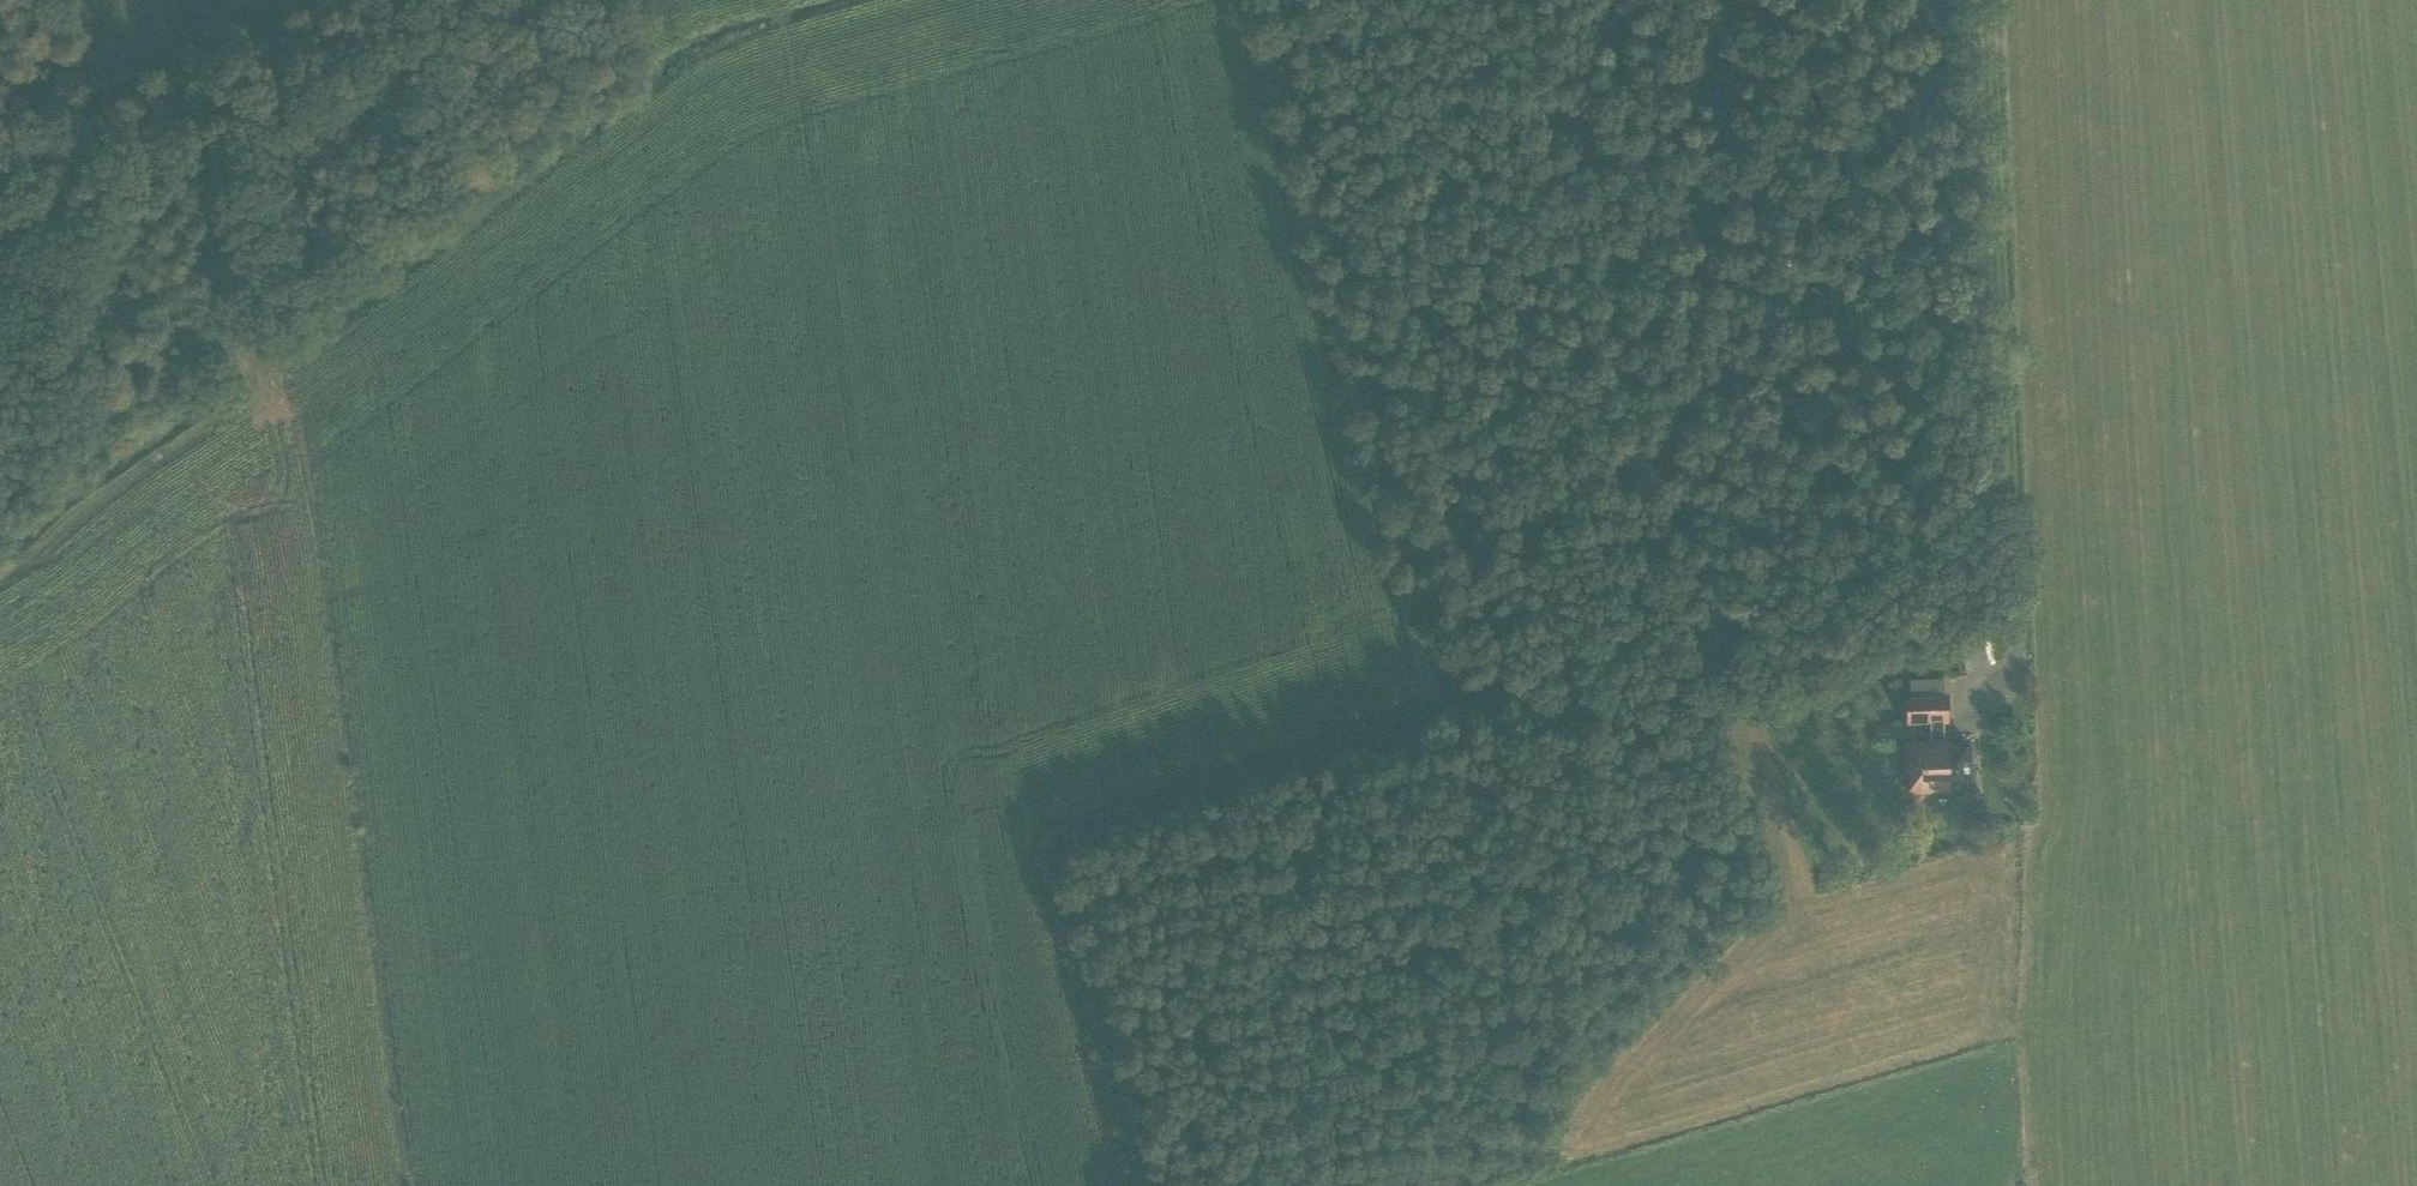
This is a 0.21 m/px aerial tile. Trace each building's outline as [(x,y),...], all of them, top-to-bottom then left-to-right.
[(1910,774),(1910,793),(1951,792),(1951,789),(1971,788),(1970,744),(1950,745),(1950,741),(1945,742),(1945,722),(1949,722),(1948,696),(1945,696),(1944,679),(1910,680),(1911,697),(1907,697),(1908,724),(1931,723),(1931,742),(1905,743),(1906,774),(1910,774)]
